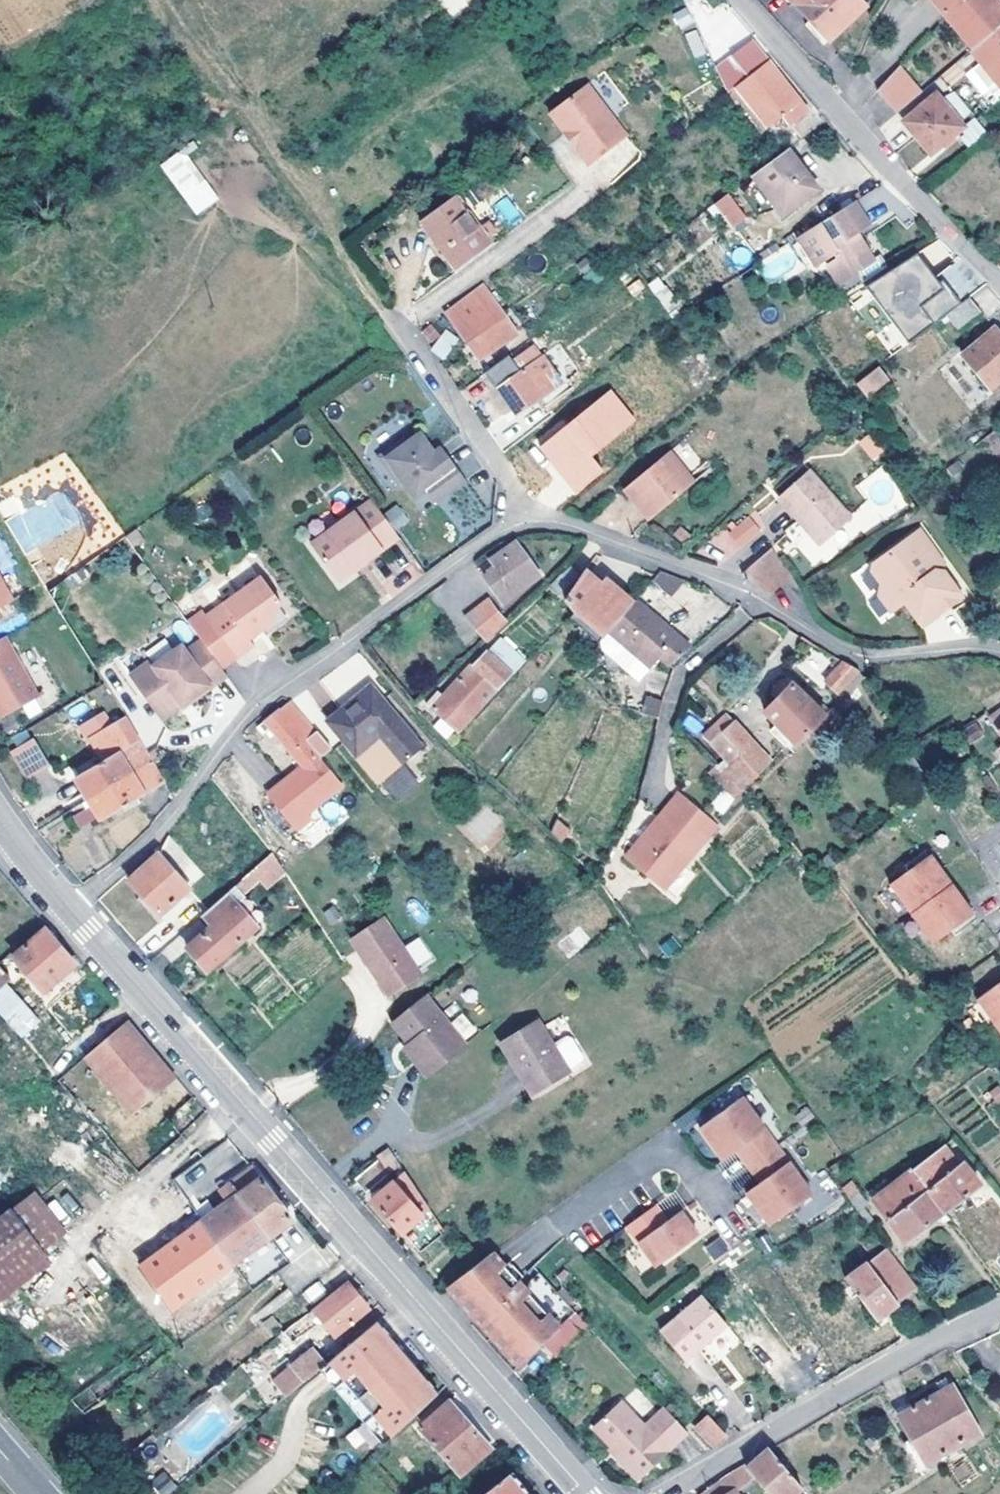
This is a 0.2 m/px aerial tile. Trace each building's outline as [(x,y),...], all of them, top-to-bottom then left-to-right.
[(861,0),(793,0),(827,38),(864,4),(861,0)] [(965,52),(999,21),(999,19),(984,0),(920,0),(965,52)] [(680,31),(694,23),(685,7),(671,14),(680,31)] [(999,93),(999,21),(965,52),(963,55),(973,66),(962,76),(962,82),(976,97),(990,85),(992,87),(982,96),(988,103),(999,93)] [(685,33),(693,58),(705,54),(697,29),(685,33)] [(804,109),(747,40),(727,57),(717,67),(767,128),(781,116),(787,124),(804,109)] [(915,95),(891,69),(868,93),(889,117),(915,95)] [(583,82),(546,111),(561,131),(566,128),(577,142),(572,145),(586,164),(623,135),(583,82)] [(927,99),(897,126),(926,156),(955,129),(927,99)] [(561,131),(561,132),(572,146),(572,145),(577,142),(566,128),(561,131)] [(194,217),(218,201),(185,148),(161,163),(194,217)] [(783,150),(749,174),(780,212),(813,188),(783,150)] [(873,217),(901,201),(881,181),(849,201),(863,224),(851,232),(856,239),(877,224),(873,217)] [(463,189),(430,214),(443,233),(478,207),(463,189)] [(738,209),(725,192),(719,197),(731,214),(738,209)] [(505,196),(494,205),(507,223),(519,214),(505,196)] [(712,201),(725,219),(731,214),(719,197),(712,201)] [(788,240),(819,288),(867,257),(856,239),(851,232),(863,224),(849,201),(788,240)] [(468,232),(480,248),(498,234),(495,230),(504,224),(496,214),(488,220),(478,207),(443,233),(451,244),(468,232)] [(464,260),(474,253),(480,248),(468,232),(451,244),(464,260)] [(769,282),(800,265),(788,244),(757,260),(769,282)] [(626,285),(642,273),(632,260),(617,272),(626,285)] [(668,313),(679,305),(658,276),(647,284),(668,313)] [(453,328),(476,359),(515,332),(491,300),(480,285),(443,312),(453,327),(453,328)] [(965,297),(941,315),(953,329),(975,311),(965,297)] [(880,329),(891,348),(904,340),(892,322),(880,329)] [(954,355),(984,388),(999,373),(999,343),(985,327),(954,355)] [(445,331),(430,352),(442,361),(458,340),(445,331)] [(516,351),(515,347),(485,369),(517,413),(565,380),(543,349),(542,350),(534,339),(516,351)] [(872,366),(847,384),(857,397),(882,378),(872,366)] [(567,470),(607,444),(593,423),(575,434),(570,425),(538,448),(556,477),(567,470)] [(430,450),(417,431),(404,440),(400,435),(379,450),(388,464),(387,472),(394,482),(401,483),(411,496),(423,487),(432,500),(461,480),(443,454),(436,459),(430,450)] [(875,460),(884,450),(867,434),(858,445),(875,460)] [(437,446),(430,450),(436,459),(443,454),(437,446)] [(691,482),(664,450),(618,488),(643,518),(691,482)] [(560,482),(571,476),(567,470),(556,477),(560,482)] [(796,520),(832,494),(811,471),(777,498),(796,520)] [(7,525),(26,554),(80,520),(61,490),(7,525)] [(854,519),(832,494),(796,520),(820,548),(854,519)] [(394,534),(367,496),(305,539),(332,577),(349,565),(347,562),(360,553),(362,556),(394,534)] [(384,512),(397,530),(408,521),(396,504),(384,512)] [(754,533),(744,520),(725,535),(736,548),(754,533)] [(794,521),(782,533),(812,563),(824,551),(794,521)] [(874,598),(930,569),(931,565),(935,561),(914,531),(867,562),(864,570),(873,583),(873,595),(874,598)] [(512,543),(487,560),(494,571),(482,580),(498,603),(536,576),(512,543)] [(765,550),(736,574),(759,593),(785,575),(765,550)] [(474,569),(482,580),(494,571),(487,560),(474,569)] [(929,574),(930,569),(874,598),(884,611),(897,603),(914,627),(955,601),(937,575),(929,574)] [(666,596),(682,579),(657,570),(647,581),(666,596)] [(0,574),(0,600),(12,593),(0,574)] [(277,602),(257,575),(201,615),(187,625),(197,638),(217,666),(231,656),(249,643),(245,637),(259,627),(268,620),(271,606),(274,605),(277,602)] [(594,587),(578,575),(574,581),(562,604),(565,606),(570,613),(579,623),(597,638),(601,635),(626,605),(598,583),(594,587)] [(562,604),(574,581),(556,604),(562,609),(565,606),(562,604)] [(466,618),(485,639),(507,619),(487,599),(466,618)] [(626,605),(601,635),(643,669),(654,658),(666,668),(686,648),(630,601),(626,605)] [(268,620),(259,627),(262,632),(282,618),(274,605),(271,606),(268,620)] [(73,638),(66,626),(59,631),(66,642),(73,638)] [(0,637),(0,712),(1,715),(38,694),(4,635),(0,637)] [(597,638),(594,643),(602,672),(611,663),(630,683),(643,669),(601,635),(597,638)] [(217,666),(197,638),(181,649),(177,643),(149,663),(145,658),(126,672),(158,717),(177,703),(175,701),(203,681),(205,684),(206,686),(222,674),(217,666)] [(496,641),(485,651),(508,673),(518,662),(496,641)] [(494,688),(508,673),(485,651),(472,666),(469,665),(436,696),(433,694),(424,703),(453,730),(492,687),(494,688)] [(833,693),(856,669),(846,668),(839,663),(821,681),(833,693)] [(796,732),(799,735),(818,714),(782,680),(776,681),(770,687),(769,692),(774,697),(762,709),(774,720),(767,728),(783,744),(796,732)] [(205,684),(203,681),(175,701),(177,703),(205,684)] [(352,756),(378,785),(400,768),(420,752),(368,688),(325,722),(352,756)] [(641,712),(657,715),(661,698),(644,695),(641,712)] [(315,758),(325,749),(285,703),(252,729),(257,734),(262,731),(294,767),(298,771),(265,800),(291,830),(306,817),(302,813),(337,783),(315,758)] [(980,715),(998,738),(991,745),(999,757),(999,703),(980,715)] [(698,733),(724,766),(729,762),(710,740),(731,721),(722,711),(698,733)] [(108,727),(99,712),(82,722),(90,737),(108,727)] [(108,727),(90,737),(96,747),(132,727),(126,717),(108,727)] [(710,740),(729,762),(751,745),(731,721),(710,740)] [(148,764),(135,743),(139,740),(132,727),(96,747),(104,762),(76,778),(89,801),(148,764)] [(34,744),(14,756),(27,779),(47,767),(34,744)] [(720,771),(744,790),(746,792),(759,777),(757,774),(767,762),(751,745),(729,762),(724,766),(720,771)] [(148,764),(89,801),(77,808),(85,820),(98,813),(102,820),(164,783),(152,762),(148,764)] [(298,771),(294,767),(261,795),(265,800),(298,771)] [(416,788),(400,768),(378,785),(393,805),(416,788)] [(661,892),(682,868),(716,827),(715,826),(677,794),(654,820),(624,855),(627,859),(640,872),(649,881),(661,892)] [(98,813),(85,820),(89,827),(102,820),(98,813)] [(558,819),(548,832),(561,842),(571,829),(558,819)] [(231,902),(276,862),(269,850),(222,891),(231,902)] [(167,868),(153,851),(124,880),(137,895),(140,899),(154,911),(182,885),(172,873),(167,868)] [(928,852),(887,883),(909,912),(930,941),(972,910),(951,883),(928,852)] [(640,872),(627,859),(622,864),(635,877),(640,872)] [(172,865),(167,868),(172,873),(176,869),(172,865)] [(684,873),(666,891),(674,899),(691,881),(684,873)] [(222,891),(157,949),(169,962),(184,948),(203,969),(251,926),(231,902),(222,891)] [(351,940),(389,996),(421,973),(384,918),(351,940)] [(50,936),(42,928),(8,958),(38,990),(71,962),(65,954),(50,936)] [(669,940),(658,949),(665,957),(675,948),(669,940)] [(999,1036),(999,977),(972,997),(990,1022),(999,1036)] [(18,1032),(31,1021),(0,986),(0,1011),(18,1032)] [(405,1049),(422,1068),(427,1074),(463,1045),(423,996),(393,1022),(410,1044),(405,1049)] [(450,1024),(465,1039),(476,1029),(461,1013),(450,1024)] [(562,1062),(544,1037),(531,1018),(496,1042),(514,1067),(530,1088),(563,1064),(562,1062)] [(124,1022),(88,1054),(134,1106),(169,1075),(147,1049),(124,1022)] [(558,1028),(544,1037),(562,1062),(575,1052),(576,1047),(563,1029),(558,1028)] [(740,1097),(697,1127),(721,1160),(735,1150),(758,1181),(744,1192),(767,1224),(810,1193),(775,1145),(740,1097)] [(364,1190),(398,1162),(387,1145),(375,1154),(378,1158),(354,1179),(364,1190)] [(956,1164),(945,1149),(942,1145),(912,1168),(943,1210),(977,1185),(960,1162),(956,1164)] [(230,1183),(237,1193),(268,1233),(288,1218),(252,1167),(230,1183)] [(902,1239),(943,1210),(912,1168),(872,1198),(902,1239)] [(833,1177),(851,1202),(856,1208),(868,1201),(845,1169),(833,1177)] [(438,1233),(412,1203),(417,1198),(400,1174),(385,1184),(374,1194),(370,1198),(400,1230),(406,1226),(417,1235),(438,1233)] [(218,1192),(225,1201),(237,1193),(230,1183),(226,1186),(218,1192)] [(0,1216),(0,1301),(55,1263),(47,1250),(69,1235),(61,1222),(80,1209),(68,1192),(47,1207),(36,1190),(0,1216)] [(228,1262),(268,1233),(237,1193),(225,1201),(199,1222),(228,1262)] [(438,1233),(445,1228),(438,1219),(417,1198),(412,1203),(438,1233)] [(626,1223),(655,1264),(698,1233),(680,1208),(666,1219),(654,1202),(654,1203),(644,1210),(626,1223)] [(222,1268),(228,1262),(199,1222),(187,1230),(217,1271),(222,1268)] [(166,1307),(217,1271),(187,1230),(136,1268),(166,1307)] [(268,1233),(228,1262),(249,1289),(289,1260),(268,1233)] [(705,1245),(713,1259),(728,1251),(720,1236),(705,1245)] [(916,1288),(885,1248),(843,1279),(873,1320),(916,1288)] [(492,1251),(448,1284),(463,1302),(476,1316),(482,1312),(487,1318),(492,1324),(486,1328),(517,1363),(541,1342),(566,1319),(573,1312),(545,1279),(539,1273),(523,1287),(518,1280),(505,1266),(492,1251)] [(510,1261),(505,1266),(518,1280),(523,1275),(510,1261)] [(314,1280),(298,1292),(308,1304),(323,1292),(314,1280)] [(363,1308),(343,1281),(287,1326),(293,1334),(316,1315),(331,1333),(363,1308)] [(725,1325),(702,1296),(660,1332),(684,1362),(725,1325)] [(482,1312),(476,1316),(486,1328),(492,1324),(487,1318),(482,1312)] [(584,1339),(593,1332),(573,1312),(566,1319),(584,1339)] [(322,1363),(315,1369),(380,1445),(436,1393),(392,1340),(374,1319),(322,1363)] [(584,1339),(566,1319),(541,1342),(559,1362),(584,1339)] [(299,1362),(309,1374),(315,1369),(322,1363),(312,1351),(299,1362)] [(289,1371),(299,1381),(309,1374),(299,1362),(289,1371)] [(979,1432),(972,1421),(953,1386),(897,1415),(919,1457),(922,1463),(979,1432)] [(630,1477),(683,1431),(663,1408),(642,1427),(618,1400),(590,1425),(610,1448),(607,1452),(630,1477)] [(415,1426),(454,1473),(487,1446),(483,1441),(449,1406),(444,1401),(415,1426)] [(705,1413),(693,1425),(712,1446),(724,1433),(705,1413)] [(766,1449),(745,1468),(754,1479),(767,1493),(790,1493),(799,1486),(766,1449)] [(745,1468),(742,1464),(718,1479),(697,1493),(736,1493),(754,1479),(745,1468)] [(160,1493),(169,1493),(177,1485),(160,1470),(149,1484),(160,1493)] [(509,1471),(480,1493),(528,1493),(509,1471)]
